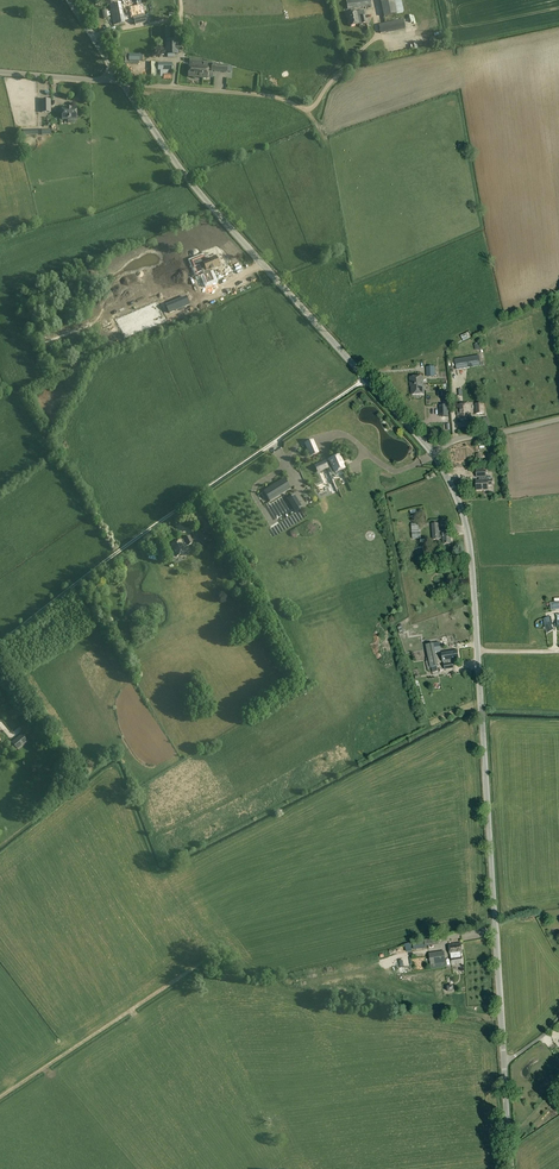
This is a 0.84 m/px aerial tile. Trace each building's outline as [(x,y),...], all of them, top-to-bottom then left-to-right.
[(347,1),(348,9),(350,9),(354,9),(372,6),(371,0),(353,0),(347,1)] [(384,17),(403,13),(401,0),(380,0),(384,17)] [(137,2),(137,6),(129,8),(131,18),(136,17),(136,20),(135,20),(136,25),(147,22),(143,5),(142,5),(141,1),(137,2)] [(125,23),(121,3),(110,5),(114,25),(125,23)] [(350,9),(351,13),(347,14),(350,26),(366,22),(364,10),(355,12),(354,9),(350,9)] [(404,19),(379,24),(381,34),(406,28),(404,19)] [(178,38),(166,38),(166,42),(166,55),(179,54),(179,42),(178,42),(178,38)] [(125,60),(129,60),(129,63),(139,64),(139,61),(143,61),(143,55),(139,55),(122,54),(122,60),(125,60)] [(172,63),(155,63),(155,77),(163,77),(163,74),(171,74),(172,74),(172,63)] [(189,77),(207,78),(208,66),(190,65),(189,77)] [(42,113),(51,112),(50,100),(42,100),(42,113)] [(77,109),(68,109),(68,108),(62,108),(63,120),(68,119),(68,123),(76,123),(76,118),(77,118),(77,116),(78,115),(78,112),(77,111),(77,109)] [(217,266),(214,257),(204,261),(202,256),(189,261),(192,267),(197,264),(202,275),(201,275),(205,284),(212,281),(208,270),(217,266)] [(154,279),(145,284),(148,291),(157,286),(154,279)] [(182,293),(162,302),(165,309),(185,300),(182,293)] [(149,298),(120,307),(122,312),(128,310),(129,312),(151,305),(149,298)] [(119,329),(156,316),(152,305),(116,317),(119,329)] [(467,341),(471,340),(468,331),(460,334),(462,340),(466,338),(467,341)] [(439,354),(440,366),(447,365),(446,353),(439,354)] [(455,359),(457,370),(481,366),(479,355),(455,359)] [(426,367),(427,377),(435,376),(435,373),(437,373),(436,367),(435,367),(426,367)] [(423,377),(410,377),(410,386),(411,386),(412,395),(424,394),(423,377)] [(476,414),(483,413),(483,403),(475,404),(476,414)] [(470,411),(469,404),(457,405),(458,420),(470,419),(470,411)] [(313,440),(306,443),(311,456),(318,452),(313,440)] [(319,459),(299,467),(305,481),(310,479),(314,487),(317,486),(316,484),(322,482),(318,472),(328,468),(328,467),(329,467),(332,473),(335,472),(345,468),(342,462),(343,462),(340,455),(329,459),(329,460),(325,462),(325,461),(321,463),(319,459)] [(492,477),(487,477),(488,480),(486,480),(486,470),(476,470),(477,477),(480,477),(481,480),(476,480),(477,490),(488,490),(488,485),(493,485),(492,477)] [(271,501),(291,488),(285,478),(264,491),(271,501)] [(294,495),(288,499),(296,511),(301,508),(294,495)] [(438,524),(432,524),(433,539),(439,539),(439,537),(443,537),(443,544),(451,544),(450,531),(442,531),(439,532),(438,524)] [(197,537),(191,539),(193,543),(199,541),(199,540),(200,540),(201,542),(206,539),(207,541),(212,538),(209,533),(206,535),(202,528),(196,531),(198,536),(197,537)] [(181,540),(171,545),(174,551),(177,557),(187,552),(184,547),(188,545),(193,543),(191,539),(190,536),(185,539),(186,540),(182,542),(181,540)] [(91,591),(98,585),(95,581),(88,587),(91,591)] [(439,642),(425,645),(429,661),(426,662),(427,668),(430,668),(431,668),(436,667),(438,667),(436,653),(441,652),(439,642)] [(445,670),(453,668),(452,661),(459,660),(457,650),(441,652),(443,662),(444,662),(445,670)] [(35,732),(29,737),(34,743),(40,739),(35,732)] [(18,750),(28,741),(22,734),(12,742),(18,750)] [(462,963),(462,957),(461,957),(461,953),(463,953),(461,943),(449,945),(450,955),(451,964),(462,963)] [(444,952),(429,955),(430,965),(446,962),(444,952)]
